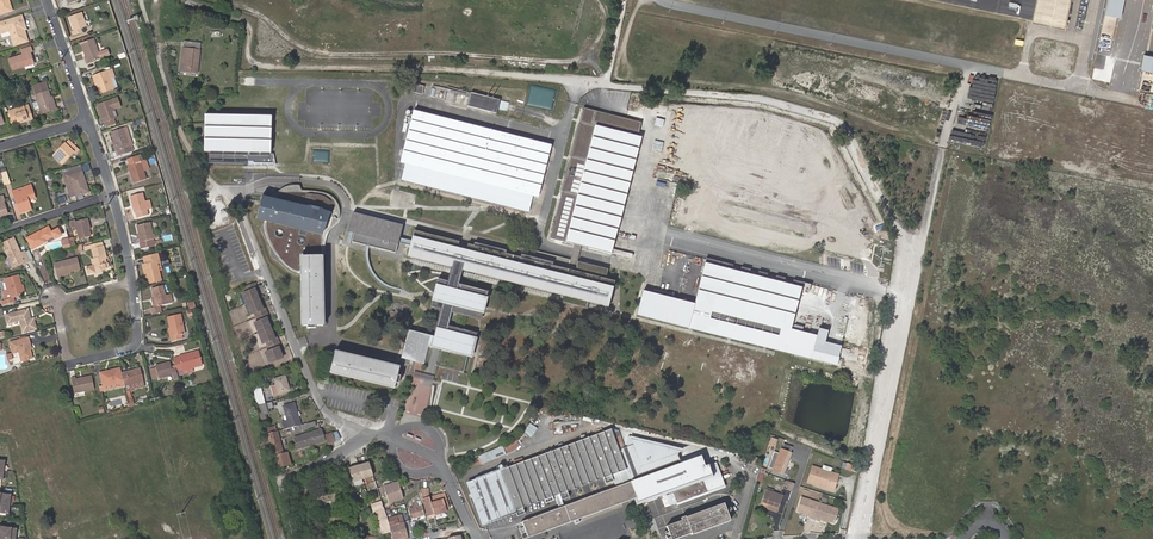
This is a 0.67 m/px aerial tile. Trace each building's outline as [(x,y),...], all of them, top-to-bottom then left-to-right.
[(1,13),(12,10),(9,0),(0,0),(0,11),(1,13)] [(1032,17),(1035,0),(952,0),(1032,17)] [(1032,17),(1030,23),(1063,30),(1069,0),(1035,0),(1032,17)] [(1104,15),(1121,18),(1125,0),(1107,0),(1104,15)] [(84,14),(71,18),(75,31),(73,31),(75,36),(83,33),(82,29),(88,27),(84,14)] [(11,32),(15,45),(29,41),(26,31),(27,30),(23,16),(7,21),(0,24),(0,32),(1,35),(7,33),(5,27),(13,24),(14,28),(10,29),(11,32)] [(7,33),(11,32),(10,29),(14,28),(13,24),(5,27),(7,33)] [(221,31),(211,31),(211,41),(221,41),(221,37),(223,37),(223,32),(221,32),(221,31)] [(95,39),(83,44),(88,57),(86,58),(87,63),(101,58),(110,56),(108,51),(100,54),(95,39)] [(184,41),(183,48),(200,50),(201,43),(184,41)] [(26,64),(35,61),(32,52),(34,51),(32,46),(22,49),(24,54),(10,59),(14,70),(26,66),(26,64)] [(200,50),(183,48),(180,71),(197,73),(200,50)] [(226,49),(223,49),(215,48),(214,60),(225,61),(226,51),(226,49)] [(113,70),(95,76),(99,85),(101,93),(115,89),(111,79),(115,78),(115,77),(113,70)] [(989,124),(997,78),(988,77),(987,81),(983,80),(976,122),(989,124)] [(53,105),(51,97),(46,82),(34,86),(40,108),(43,107),(45,113),(57,109),(56,104),(53,105)] [(422,94),(424,85),(412,82),(410,91),(422,94)] [(502,101),(473,94),(469,107),(498,114),(502,101)] [(115,120),(116,120),(113,111),(115,110),(122,108),(119,99),(99,106),(101,112),(103,111),(103,114),(101,114),(105,124),(106,124),(107,128),(116,125),(115,120)] [(507,111),(509,102),(502,101),(500,109),(507,111)] [(28,118),(29,121),(34,119),(30,108),(26,110),(25,106),(9,111),(13,123),(18,121),(28,118)] [(551,146),(414,111),(401,163),(405,164),(402,180),(528,212),(533,196),(538,198),(551,146)] [(272,154),(272,116),(205,116),(205,153),(272,154)] [(656,117),(654,125),(662,127),(664,119),(656,117)] [(643,137),(581,121),(551,238),(613,254),(643,137)] [(115,142),(118,151),(120,156),(132,152),(124,128),(113,132),(115,142)] [(662,151),(663,142),(654,140),(652,149),(662,151)] [(65,144),(60,149),(62,151),(55,158),(62,165),(74,154),(76,155),(79,151),(69,142),(66,145),(65,144)] [(62,151),(60,149),(53,156),(55,158),(62,151)] [(314,150),(313,161),(328,162),(329,151),(314,150)] [(144,171),(141,161),(139,156),(129,159),(131,165),(129,165),(135,183),(147,179),(144,171)] [(147,159),(141,161),(144,171),(150,169),(147,159)] [(85,186),(87,185),(82,168),(66,173),(67,178),(71,177),(77,196),(87,193),(85,186)] [(3,181),(9,179),(7,171),(1,173),(2,178),(3,181)] [(657,181),(656,190),(671,192),(672,183),(657,181)] [(279,193),(270,199),(326,213),(321,235),(266,221),(265,229),(266,235),(269,241),(272,248),(277,255),(284,263),(289,269),(295,272),(306,277),(305,260),(328,260),(327,256),(328,239),(332,229),(337,225),(341,221),(342,216),(341,211),(339,205),(336,200),(332,196),(323,193),(316,193),(303,192),(301,186),(292,187),(286,189),(279,193)] [(25,192),(24,187),(12,191),(20,213),(31,209),(28,200),(35,198),(32,189),(25,192)] [(270,199),(262,197),(257,219),(266,221),(321,235),(326,213),(270,199)] [(148,214),(144,199),(132,201),(135,213),(136,213),(137,217),(148,214)] [(402,226),(354,212),(346,239),(394,252),(402,226)] [(90,229),(87,218),(76,221),(76,219),(72,220),(74,230),(78,229),(80,238),(91,235),(90,229)] [(48,224),(26,235),(32,246),(45,240),(44,238),(53,234),(55,237),(62,234),(58,227),(51,230),(48,224)] [(149,224),(137,227),(142,248),(155,245),(149,224)] [(220,229),(229,253),(241,248),(231,225),(220,229)] [(456,240),(415,230),(408,255),(453,267),(450,281),(439,279),(432,306),(442,309),(439,323),(435,337),(409,330),(402,357),(424,362),(429,345),(442,348),(438,366),(464,373),(468,355),(471,356),(477,333),(449,325),(452,311),(480,319),(487,291),(458,284),(462,269),(562,295),(560,301),(587,309),(589,302),(609,307),(615,282),(606,279),(609,269),(578,262),(576,271),(464,242),(462,250),(454,248),(456,240)] [(9,254),(14,264),(23,260),(24,261),(29,259),(24,249),(20,251),(13,235),(1,240),(6,251),(8,250),(10,253),(9,254)] [(62,239),(64,247),(70,246),(71,246),(71,245),(70,240),(68,240),(67,237),(63,238),(62,239)] [(104,255),(106,254),(103,241),(86,245),(87,248),(92,247),(94,257),(92,257),(93,263),(86,265),(88,271),(95,270),(94,268),(100,267),(100,269),(109,267),(108,261),(106,262),(105,258),(104,255)] [(156,263),(160,263),(158,255),(144,259),(145,265),(144,265),(146,273),(145,274),(147,284),(160,281),(158,271),(156,263)] [(76,257),(55,262),(57,273),(79,268),(76,257)] [(644,291),(638,315),(837,366),(839,357),(814,351),(817,336),(792,329),(804,283),(795,281),(793,286),(785,284),(786,279),(777,276),(776,281),(768,279),(769,274),(760,272),(759,277),(750,275),(752,270),(743,267),(741,272),(733,270),(734,265),(707,258),(695,304),(671,298),(672,294),(654,290),(653,293),(644,291)] [(328,260),(305,260),(306,277),(307,329),(309,329),(329,328),(328,260)] [(8,285),(5,286),(3,286),(5,296),(0,297),(1,301),(11,299),(10,293),(22,290),(17,271),(5,274),(7,282),(8,285)] [(241,295),(245,306),(258,301),(256,296),(253,290),(255,289),(254,285),(243,289),(245,294),(241,295)] [(155,307),(158,307),(171,304),(169,295),(165,296),(163,287),(151,289),(154,299),(155,307)] [(258,301),(245,306),(249,316),(253,314),(255,319),(266,314),(264,310),(262,311),(260,305),(258,301)] [(19,317),(22,330),(35,326),(33,316),(30,316),(27,306),(5,312),(7,320),(19,317)] [(266,314),(255,319),(257,323),(253,325),(257,335),(270,329),(268,325),(266,319),(268,318),(266,314)] [(172,331),(174,340),(175,344),(183,342),(182,338),(185,337),(180,315),(168,317),(171,331),(172,331)] [(270,329),(257,335),(261,345),(266,343),(268,347),(279,343),(277,338),(274,340),(272,335),(270,329)] [(27,341),(29,340),(28,335),(9,339),(12,351),(18,349),(20,358),(32,356),(29,346),(29,347),(27,341)] [(279,343),(268,347),(270,352),(265,354),(269,363),(282,358),(280,354),(278,348),(280,347),(279,343)] [(179,358),(173,359),(175,367),(176,372),(183,370),(188,368),(193,367),(202,365),(199,351),(179,356),(179,358)] [(399,367),(335,351),(330,372),(394,388),(399,367)] [(174,379),(178,378),(176,372),(175,367),(171,368),(169,362),(155,365),(155,368),(158,378),(158,379),(172,375),(174,379)] [(100,372),(103,385),(117,381),(118,386),(124,384),(123,380),(121,372),(120,367),(100,372)] [(140,368),(121,372),(123,380),(124,384),(124,385),(125,390),(131,389),(131,388),(130,383),(143,380),(140,368)] [(155,368),(149,369),(152,380),(158,378),(155,368)] [(264,374),(258,377),(260,383),(266,381),(264,374)] [(75,376),(70,377),(73,392),(93,388),(91,375),(76,378),(75,376)] [(285,376),(274,379),(279,394),(290,391),(285,376)] [(143,380),(130,383),(131,388),(144,385),(143,380)] [(253,391),(257,406),(266,403),(262,388),(260,385),(252,387),(253,390),(253,391)] [(289,428),(300,425),(302,424),(295,402),(284,406),(289,428)] [(257,406),(260,416),(269,413),(266,403),(257,406)] [(554,433),(562,433),(562,424),(573,424),(573,421),(554,421),(554,433)] [(309,433),(313,444),(325,441),(321,429),(309,433)] [(558,494),(560,500),(567,497),(565,491),(604,477),(606,484),(614,481),(616,487),(562,507),(557,508),(522,522),(524,526),(525,531),(528,538),(637,498),(639,502),(669,491),(674,504),(718,488),(715,482),(721,480),(719,473),(716,473),(715,469),(717,468),(715,464),(709,466),(709,465),(705,467),(700,468),(696,458),(681,463),(678,455),(680,449),(632,438),(634,444),(620,450),(612,429),(567,446),(563,447),(552,451),(539,456),(529,460),(524,461),(515,465),(500,470),(468,482),(484,524),(516,513),(517,516),(524,513),(522,507),(553,496),(554,495),(558,494)] [(277,431),(268,433),(270,441),(268,442),(270,449),(272,448),(278,467),(282,466),(285,465),(290,464),(287,452),(282,453),(278,439),(279,439),(277,431)] [(335,440),(340,439),(337,431),(332,433),(335,440)] [(298,448),(313,444),(309,433),(295,438),(298,448)] [(333,441),(335,440),(332,433),(326,435),(330,444),(334,443),(333,441)] [(776,447),(778,440),(772,438),(769,445),(776,447)] [(503,446),(506,453),(520,447),(517,440),(503,446)] [(502,445),(478,454),(482,463),(506,454),(502,445)] [(781,448),(772,471),(784,475),(792,452),(781,448)] [(701,456),(696,458),(700,468),(705,467),(701,456)] [(852,464),(845,462),(843,467),(850,470),(852,464)] [(369,463),(349,469),(353,483),(373,477),(369,463)] [(838,475),(811,466),(807,480),(817,483),(816,485),(833,491),(838,475)] [(724,486),(721,480),(715,482),(718,488),(724,486)] [(400,481),(384,486),(389,502),(405,497),(400,481)] [(339,486),(313,493),(317,508),(343,503),(339,486)] [(767,489),(760,506),(776,513),(782,496),(774,493),(775,492),(767,489)] [(429,499),(427,500),(428,502),(430,501),(434,515),(446,511),(445,505),(448,504),(444,493),(434,496),(429,497),(429,499)] [(7,513),(9,495),(0,494),(0,512),(7,513)] [(562,507),(560,500),(558,494),(554,495),(553,496),(557,508),(562,507)] [(825,518),(828,519),(834,522),(838,508),(820,502),(802,496),(797,509),(810,514),(809,516),(814,517),(819,519),(820,517),(825,518)] [(390,532),(391,531),(387,518),(384,509),(381,500),(371,504),(373,512),(375,511),(382,534),(390,532)] [(424,515),(421,505),(418,506),(417,502),(412,504),(413,507),(410,508),(413,518),(424,515)] [(692,533),(692,535),(730,520),(724,503),(686,518),(685,516),(681,518),(682,520),(667,526),(670,537),(666,538),(667,538),(675,538),(692,533)] [(408,535),(402,514),(387,518),(391,531),(394,538),(396,538),(408,535)] [(0,527),(0,538),(14,538),(15,529),(6,528),(0,527)]
